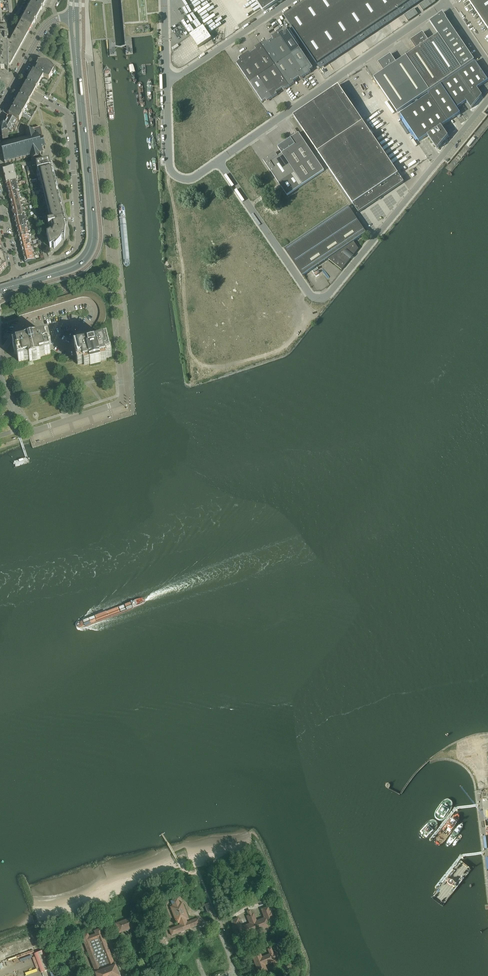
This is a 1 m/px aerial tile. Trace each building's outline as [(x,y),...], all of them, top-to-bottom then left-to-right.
[(44,0),(34,0),(29,9),(39,14),(42,9),(42,8),(43,7),(46,2),(44,0)] [(262,9),(263,11),(279,0),(256,0),(262,9)] [(284,16),(292,28),(317,64),(412,0),(308,0),(284,16)] [(487,29),(487,0),(468,0),(487,29)] [(29,9),(22,23),(32,28),(35,22),(35,21),(36,20),(39,14),(29,9)] [(430,22),(438,34),(450,25),(442,13),(430,22)] [(22,23),(13,38),(9,38),(9,34),(7,34),(7,26),(0,26),(0,67),(1,67),(1,69),(5,69),(5,67),(8,67),(11,67),(32,28),(22,23)] [(438,34),(441,39),(454,30),(450,25),(438,34)] [(277,33),(291,54),(300,49),(287,29),(284,31),(282,30),(277,33)] [(457,35),(454,30),(441,39),(445,44),(457,35)] [(445,44),(441,39),(438,34),(428,41),(423,32),(410,41),(416,49),(396,62),(390,54),(378,63),(383,71),(374,78),(397,112),(461,69),(458,63),(455,58),(451,53),(448,49),(445,44)] [(291,54),(277,33),(272,37),(273,38),(270,40),(283,60),(291,54)] [(294,33),(292,35),(299,46),(301,44),(294,33)] [(192,43),(200,55),(214,46),(206,34),(192,43)] [(457,35),(445,44),(448,49),(461,40),(457,35)] [(261,44),(275,65),(283,60),(270,40),(267,42),(266,41),(261,44)] [(448,49),(451,53),(464,45),(461,40),(448,49)] [(253,52),(266,71),(275,65),(261,44),(255,48),(256,50),(253,52)] [(451,53),(455,58),(467,50),(464,45),(451,53)] [(291,54),(306,75),(311,72),(310,70),(313,68),(300,49),(291,54)] [(467,50),(455,58),(458,63),(471,55),(467,50)] [(266,71),(253,52),(250,54),(249,52),(244,56),(258,77),(266,71)] [(283,60),(296,79),(299,77),(300,79),(306,75),(291,54),(283,60)] [(458,63),(461,69),(474,60),(471,55),(458,63)] [(236,63),(249,82),(258,77),(244,56),(239,59),(240,61),(236,63)] [(275,65),(289,87),(294,83),(293,81),(296,79),(283,60),(275,65)] [(30,76),(41,82),(43,77),(49,80),(54,71),(54,70),(53,68),(52,67),(51,66),(50,65),(49,64),(48,64),(47,64),(46,63),(45,63),(44,63),(43,63),(43,62),(42,62),(42,63),(41,63),(40,63),(35,72),(33,71),(30,76)] [(448,122),(460,114),(456,108),(466,101),(471,108),(482,95),(479,91),(477,89),(477,88),(487,81),(475,62),(428,94),(429,95),(448,122)] [(266,71),(279,90),(282,89),(283,90),(289,87),(275,65),(266,71)] [(258,77),(272,98),(277,94),(276,93),(279,90),(266,71),(258,77)] [(23,89),(34,95),(35,94),(36,90),(37,90),(37,89),(36,89),(37,87),(38,88),(41,82),(30,76),(28,82),(26,84),(24,88),(23,89)] [(258,77),(249,82),(262,102),(266,100),(267,101),(272,98),(258,77)] [(333,90),(293,116),(300,126),(318,152),(353,204),(359,213),(377,200),(380,198),(404,182),(400,176),(363,122),(338,85),(333,89),(333,90)] [(34,95),(23,89),(21,94),(20,94),(16,102),(9,115),(19,121),(22,115),(23,113),(26,108),(27,108),(30,102),(29,102),(30,100),(31,100),(34,95)] [(429,95),(400,114),(419,141),(427,136),(437,149),(448,136),(441,126),(448,122),(429,95)] [(4,157),(5,164),(6,163),(5,163),(8,162),(9,163),(9,162),(12,161),(12,162),(13,162),(13,161),(16,160),(16,161),(21,160),(20,159),(23,158),(24,159),(28,158),(28,157),(31,157),(32,160),(31,161),(41,159),(41,158),(40,159),(39,155),(42,154),(42,155),(43,155),(42,149),(45,148),(45,149),(46,149),(41,128),(31,130),(25,131),(24,126),(21,124),(8,117),(0,131),(1,135),(3,141),(4,140),(4,143),(1,144),(1,143),(0,144),(2,150),(1,150),(2,152),(1,152),(2,155),(2,156),(3,155),(3,157),(4,157)] [(280,155),(301,186),(324,170),(299,133),(277,147),(282,154),(280,155)] [(473,137),(466,145),(469,147),(475,139),(473,137)] [(301,186),(280,155),(278,156),(275,152),(263,160),(287,196),(301,186)] [(38,173),(50,222),(52,221),(63,219),(51,170),(50,170),(50,169),(51,168),(49,162),(36,165),(37,169),(38,172),(39,172),(39,173),(38,173)] [(5,178),(6,184),(18,182),(14,167),(3,169),(4,176),(5,178)] [(284,249),(303,276),(328,259),(341,270),(350,259),(349,258),(352,255),(353,256),(358,249),(354,241),(366,233),(348,206),(284,249)] [(52,221),(50,222),(50,223),(48,223),(48,227),(51,226),(52,230),(51,233),(50,233),(47,235),(50,248),(52,247),(55,245),(56,247),(61,242),(63,236),(65,237),(65,230),(65,228),(64,225),(66,224),(66,225),(63,219),(52,221)] [(35,340),(31,338),(28,338),(26,342),(14,345),(19,362),(29,360),(30,362),(41,359),(40,357),(51,354),(49,347),(51,346),(50,344),(48,336),(48,337),(47,337),(35,340)] [(110,354),(110,352),(106,339),(96,342),(95,342),(94,342),(94,341),(93,341),(92,341),(91,341),(90,341),(89,341),(88,342),(87,342),(87,343),(86,344),(86,345),(74,346),(76,355),(78,362),(83,361),(83,363),(89,361),(90,365),(101,362),(100,362),(100,359),(106,357),(105,355),(110,354)] [(469,768),(474,768),(474,754),(458,754),(458,760),(468,760),(469,768)] [(171,936),(200,925),(198,919),(187,923),(186,921),(188,920),(182,903),(179,904),(177,899),(171,902),(172,906),(170,907),(177,924),(179,923),(180,926),(169,930),(171,936)] [(204,906),(207,913),(212,911),(209,904),(204,906)] [(242,936),(242,937),(270,927),(269,925),(274,924),(273,919),(274,919),(271,912),(270,913),(268,907),(260,910),(264,919),(256,922),(253,914),(251,915),(249,911),(247,912),(248,916),(246,917),(249,924),(241,927),(238,919),(230,921),(233,927),(231,928),(234,934),(235,934),(237,938),(242,936)] [(117,930),(119,934),(135,927),(132,918),(115,924),(116,927),(115,928),(116,931),(117,930)] [(114,963),(113,963),(100,929),(94,932),(95,934),(89,937),(87,934),(81,936),(94,970),(94,971),(96,975),(119,975),(114,963)] [(251,956),(259,974),(267,971),(265,966),(272,963),(274,968),(277,966),(275,960),(279,959),(277,953),(273,955),(271,949),(268,950),(269,955),(261,958),(259,953),(251,956)] [(44,950),(34,954),(41,973),(52,969),(44,950)]
